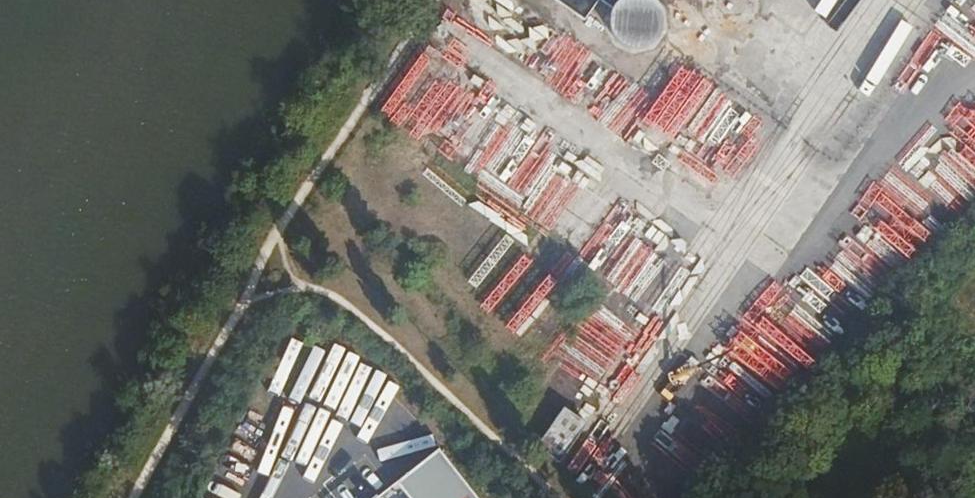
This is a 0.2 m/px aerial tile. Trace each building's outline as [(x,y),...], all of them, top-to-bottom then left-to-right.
[(577,8),(582,0),(563,0),(577,8)] [(654,0),(593,0),(593,5),(596,11),(599,17),(606,24),(615,28),(621,29),(628,29),(634,27),(637,26),(645,21),(649,16),(652,10),(654,4),(654,0)] [(559,460),(587,420),(560,402),(533,442),(559,460)]
